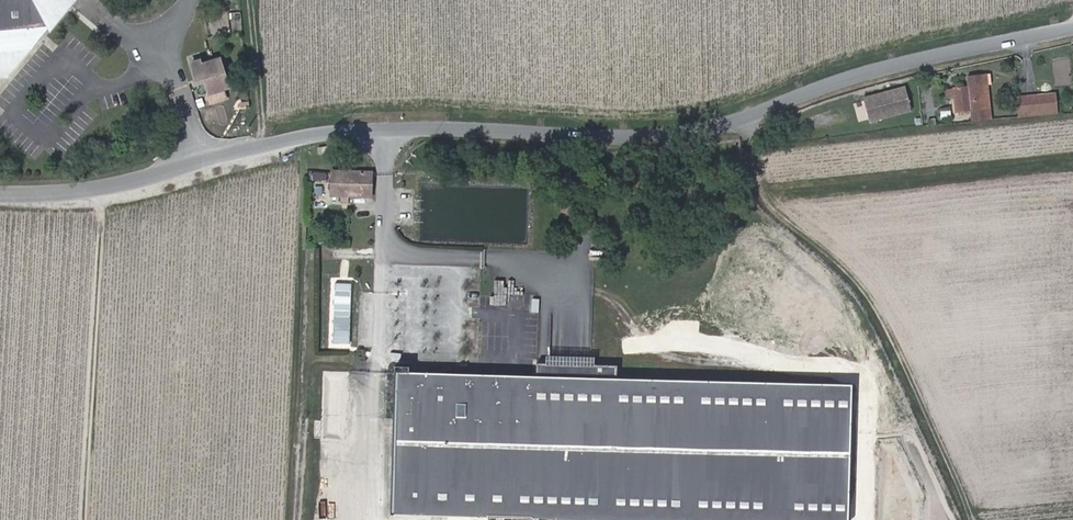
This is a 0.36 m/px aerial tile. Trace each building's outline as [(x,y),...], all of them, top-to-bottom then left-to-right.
[(17,73),(42,42),(43,43),(79,0),(0,0),(0,74),(17,73)] [(191,64),(198,83),(205,81),(207,85),(199,87),(196,91),(198,95),(201,96),(207,94),(210,104),(226,98),(223,89),(228,87),(220,61),(202,66),(200,61),(191,64)] [(985,119),(982,82),(988,81),(987,74),(968,76),(969,86),(954,87),(955,89),(955,97),(956,110),(971,109),(973,121),(985,119)] [(985,119),(992,119),(988,81),(982,82),(985,119)] [(875,95),(861,98),(867,121),(908,111),(902,88),(879,94),(879,97),(876,98),(875,95)] [(1019,116),(1057,113),(1056,93),(1017,97),(1019,116)] [(309,171),(308,180),(326,181),(326,172),(309,171)] [(371,196),(371,173),(333,172),(332,195),(371,196)] [(326,206),(326,198),(315,198),(315,206),(326,206)] [(491,295),(491,306),(511,307),(511,306),(522,307),(523,296),(491,295)] [(539,312),(539,298),(530,298),(529,312),(539,312)] [(617,380),(617,366),(539,364),(538,378),(617,380)] [(852,386),(617,380),(538,378),(408,374),(397,374),(393,512),(671,519),(848,519),(852,386)]
